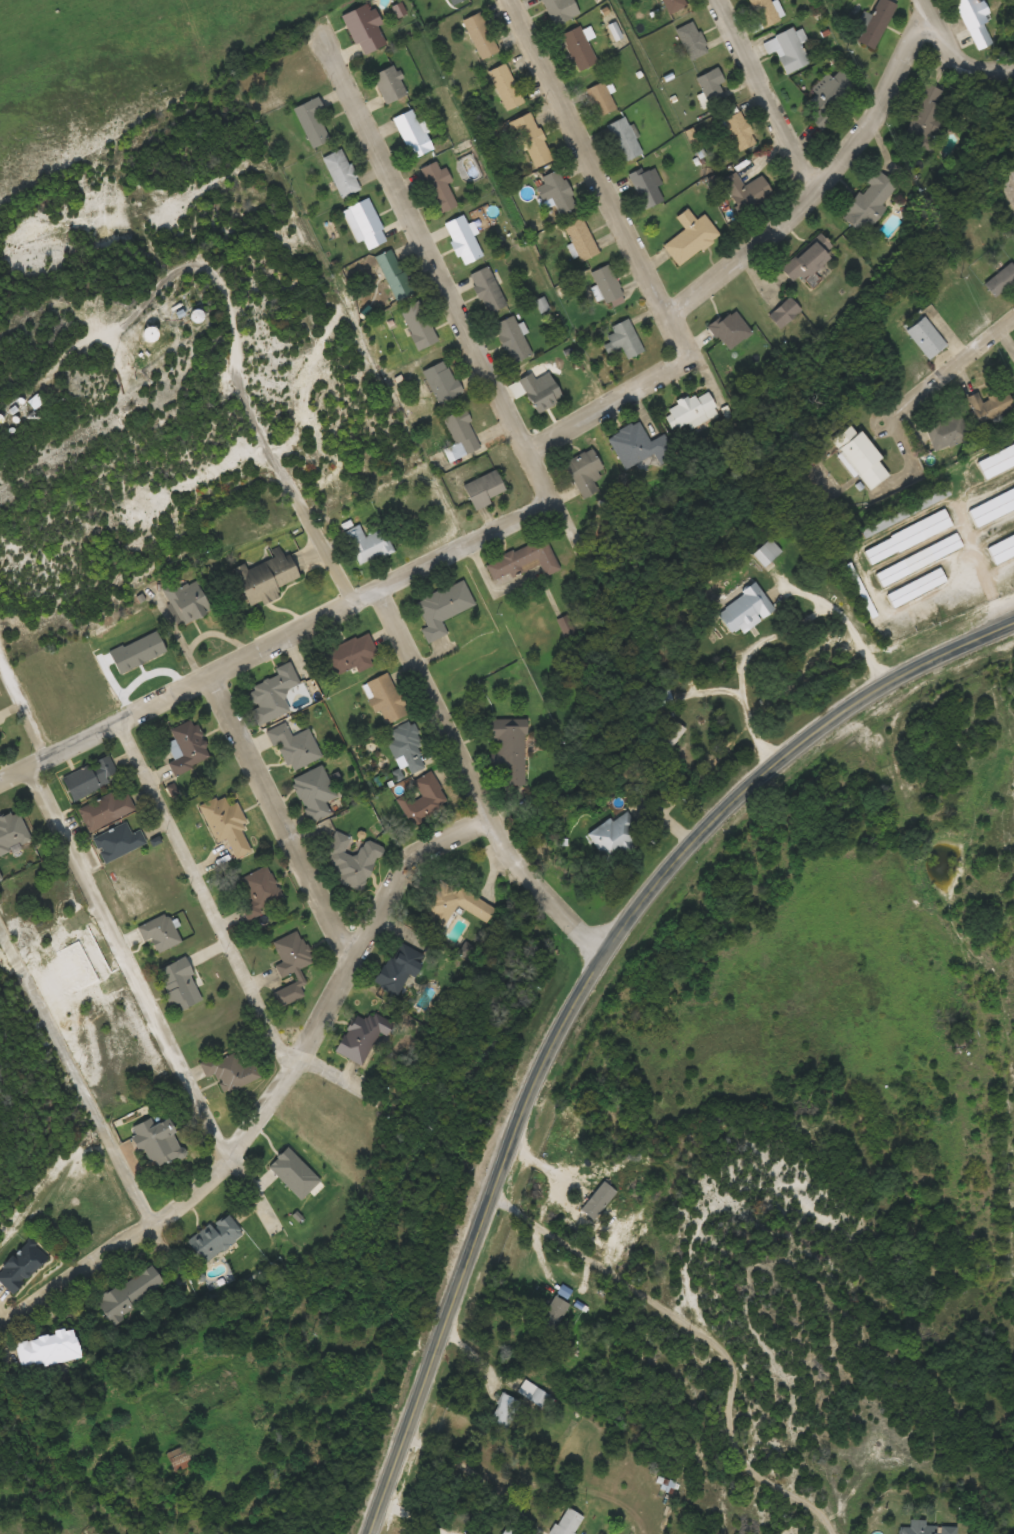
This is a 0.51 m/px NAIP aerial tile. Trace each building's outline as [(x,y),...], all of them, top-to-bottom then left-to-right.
[(553,26),(579,14),(573,0),(541,0),(553,26)] [(682,0),(662,0),(667,14),(685,7),(682,0)] [(762,29),(781,19),(770,0),(746,0),(762,29)] [(888,0),(875,0),(856,41),(875,50),(896,3),(888,0)] [(994,43),(975,0),(954,0),(977,51),(994,43)] [(382,24),(375,8),(370,10),(368,3),(342,15),(361,56),(386,45),(377,26),(382,24)] [(499,51),(479,12),(462,21),(482,60),(499,51)] [(675,30),(691,60),(709,51),(694,20),(675,30)] [(560,35),(579,72),(597,63),(579,26),(560,35)] [(776,51),(786,74),(809,63),(794,28),(762,42),(767,54),(776,51)] [(488,71),(505,111),(523,103),(506,63),(488,71)] [(407,94),(393,65),(371,76),(386,105),(407,94)] [(717,86),(725,82),(718,67),(697,78),(710,103),(723,97),(717,86)] [(829,74),(797,107),(821,130),(832,119),(827,115),(856,85),(840,69),(832,77),(829,74)] [(617,109),(603,81),(585,90),(599,118),(617,109)] [(901,136),(926,149),(952,96),(926,83),(901,136)] [(332,140),(315,99),(294,108),(312,149),(332,140)] [(394,118),(412,159),(431,150),(413,109),(394,118)] [(756,145),(743,111),(725,118),(738,152),(756,145)] [(533,170),(553,161),(531,112),(511,121),(533,170)] [(624,162),(643,152),(624,117),(606,127),(624,162)] [(342,198),(361,189),(342,149),(322,158),(342,198)] [(438,213),(458,206),(444,167),(440,169),(437,161),(421,167),(438,213)] [(645,210),(663,200),(646,166),(628,175),(645,210)] [(536,188),(543,202),(551,198),(560,215),(578,206),(558,169),(541,178),(544,184),(536,188)] [(887,209),(881,203),(897,187),(879,170),(839,212),(862,235),(887,209)] [(774,198),(763,176),(743,185),(737,172),(722,180),(739,215),(774,198)] [(349,206),(367,249),(387,241),(370,198),(349,206)] [(678,266),(720,236),(704,214),(696,220),(688,209),(676,217),(685,229),(663,245),(678,266)] [(483,256),(463,215),(444,224),(464,265),(483,256)] [(563,227),(582,260),(599,251),(581,217),(563,227)] [(798,286),(834,249),(818,233),(782,270),(798,286)] [(376,256),(395,301),(413,293),(393,248),(376,256)] [(623,296),(609,264),(591,272),(605,304),(623,296)] [(468,275),(487,315),(507,305),(488,266),(468,275)] [(769,316),(781,329),(801,309),(790,297),(769,316)] [(418,350),(438,341),(418,300),(399,309),(418,350)] [(204,320),(201,309),(191,312),(193,323),(204,320)] [(494,324),(512,364),(532,356),(514,316),(494,324)] [(906,330),(928,359),(946,345),(924,316),(906,330)] [(629,320),(605,330),(610,341),(603,343),(607,353),(622,347),(627,359),(643,352),(629,320)] [(146,328),(145,340),(155,340),(156,329),(146,328)] [(439,405),(462,393),(445,360),(422,372),(439,405)] [(564,396),(547,373),(536,380),(531,373),(518,382),(540,413),(564,396)] [(668,409),(678,429),(702,417),(704,420),(719,413),(707,389),(668,409)] [(1009,391),(981,401),(978,393),(968,397),(977,423),(1013,410),(1013,405),(1009,391)] [(460,443),(466,455),(482,447),(463,408),(442,418),(455,446),(460,443)] [(925,429),(935,452),(970,437),(960,414),(925,429)] [(651,442),(637,420),(607,439),(630,476),(672,450),(662,435),(651,442)] [(861,431),(857,434),(851,427),(832,440),(869,490),(889,475),(878,461),(881,458),(861,431)] [(977,461),(985,479),(1013,466),(1013,445),(977,461)] [(603,470),(593,449),(565,463),(583,499),(601,491),(596,482),(603,479),(599,472),(603,470)] [(464,485),(474,509),(507,494),(496,470),(464,485)] [(968,508),(975,526),(1013,510),(1013,488),(968,508)] [(953,527),(945,511),(864,548),(871,565),(953,527)] [(364,537),(360,526),(346,532),(358,565),(393,552),(385,530),(364,537)] [(986,545),(994,563),(1013,555),(1013,533),(986,545)] [(875,571),(881,585),(964,550),(958,536),(875,571)] [(485,563),(494,584),(540,565),(545,576),(560,570),(546,537),(485,563)] [(764,567),(782,552),(770,539),(753,555),(764,567)] [(249,608),(280,597),(276,587),(296,580),(283,544),(270,549),(272,557),(235,571),(249,608)] [(893,607),(947,583),(941,569),(887,593),(893,607)] [(162,588),(177,626),(212,612),(199,579),(178,587),(177,582),(162,588)] [(442,621),(475,606),(464,581),(416,601),(427,627),(421,630),(427,643),(447,634),(442,621)] [(775,611),(757,584),(717,611),(734,638),(775,611)] [(322,652),(333,678),(379,659),(369,633),(322,652)] [(291,712),(283,691),(299,684),(291,662),(275,668),(278,677),(248,688),(255,709),(252,710),(258,725),(291,712)] [(374,714),(381,711),(386,725),(408,717),(391,673),(363,684),(374,714)] [(179,775),(213,756),(192,718),(170,730),(175,739),(162,746),(179,775)] [(426,768),(416,748),(424,744),(413,720),(390,731),(395,740),(389,743),(404,777),(426,768)] [(525,720),(491,721),(492,788),(527,787),(525,720)] [(309,729),(291,737),(285,722),(266,730),(273,747),(278,745),(289,772),(321,758),(309,729)] [(62,777),(72,801),(120,781),(109,756),(62,777)] [(336,797),(322,766),(291,780),(311,824),(331,814),(326,802),(336,797)] [(412,827),(451,807),(433,772),(394,793),(412,827)] [(77,806),(87,831),(136,811),(129,793),(115,799),(112,792),(77,806)] [(227,839),(235,859),(253,852),(232,794),(201,806),(214,843),(227,839)] [(18,811),(0,819),(0,855),(32,840),(18,811)] [(591,832),(605,861),(644,842),(630,813),(591,832)] [(92,838),(104,863),(147,843),(141,829),(132,833),(126,822),(92,838)] [(365,840),(357,858),(345,853),(351,838),(335,831),(322,860),(335,866),(330,878),(363,893),(382,847),(365,840)] [(241,878),(252,905),(245,908),(248,916),(283,902),(269,866),(241,878)] [(444,880),(424,917),(445,929),(457,907),(488,923),(496,908),(444,880)] [(167,913),(137,927),(144,941),(150,938),(157,953),(181,942),(167,913)] [(273,943),(282,962),(274,966),(281,979),(292,973),(296,982),(274,993),(282,1008),(304,995),(299,985),(305,982),(298,969),(314,961),(298,930),(273,943)] [(426,957),(398,941),(375,983),(402,999),(426,957)] [(156,970),(175,1013),(203,1001),(185,958),(156,970)] [(337,1054),(365,1065),(379,1032),(387,1035),(393,1022),(357,1007),(337,1054)] [(262,1079),(255,1063),(244,1067),(238,1052),(204,1065),(208,1077),(215,1075),(222,1094),(262,1079)] [(154,1170),(186,1152),(164,1113),(132,1132),(154,1170)] [(203,1263),(244,1237),(230,1214),(188,1241),(203,1263)] [(12,1295),(50,1259),(30,1239),(0,1268),(0,1283),(12,1295)] [(96,1297),(109,1320),(167,1288),(154,1265),(96,1297)] [(569,1305),(555,1296),(539,1321),(554,1329),(569,1305)] [(22,1369),(81,1356),(75,1327),(16,1341),(22,1369)] [(518,1394),(542,1406),(548,1393),(524,1381),(518,1394)] [(521,1402),(503,1393),(488,1421),(506,1430),(521,1402)] [(566,1507),(550,1533),(575,1533),(585,1518),(566,1507)] [(956,1527),(938,1526),(924,1525),(924,1520),(910,1519),(910,1528),(899,1527),(899,1533),(956,1533),(956,1527)]
